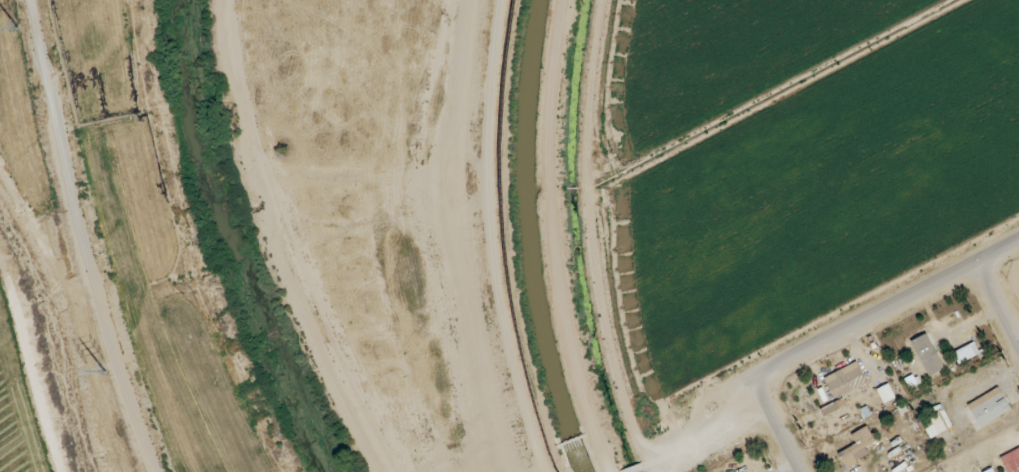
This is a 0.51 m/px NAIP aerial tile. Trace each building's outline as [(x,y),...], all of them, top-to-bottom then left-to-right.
[(945,369),(928,332),(911,340),(928,376),(945,369)] [(833,397),(867,384),(858,362),(824,375),(833,397)] [(979,427),(1012,409),(999,386),(966,405),(979,427)] [(851,412),(843,397),(818,410),(826,425),(851,412)] [(947,430),(940,412),(922,419),(929,437),(947,430)] [(873,453),(869,447),(879,441),(869,424),(851,435),(856,443),(839,454),(847,468),(873,453)] [(1011,465),(1015,471),(1018,471),(1018,447),(1000,457),(1006,468),(1011,465)]
